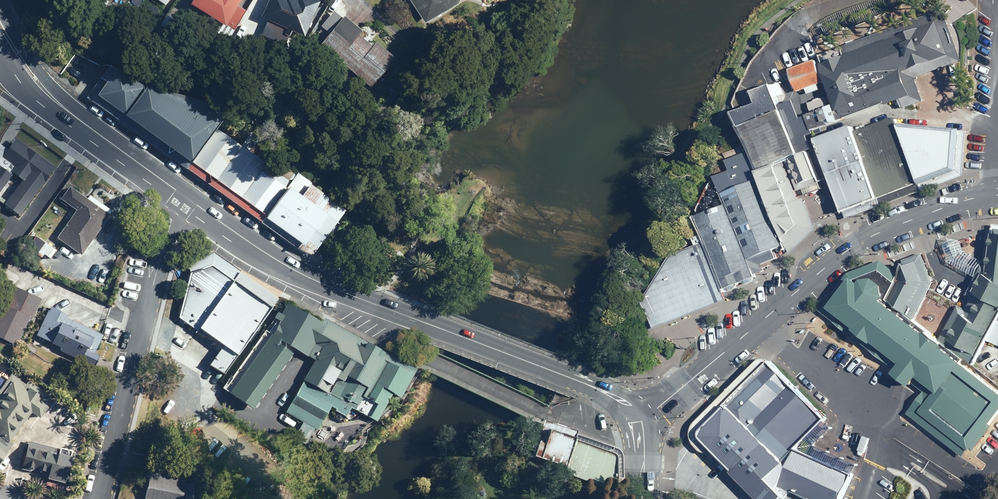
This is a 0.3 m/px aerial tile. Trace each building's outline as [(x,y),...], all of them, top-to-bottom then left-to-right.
[(188,4),(224,26),(225,24),(233,29),(245,11),(236,6),(240,0),(191,0),(188,4)] [(259,17),(266,20),(259,35),(283,45),(289,31),(303,37),(319,1),(316,0),(267,0),(259,17)] [(423,20),(454,0),(410,0),(423,20)] [(753,90),(758,102),(735,111),(750,151),(789,248),(791,253),(816,229),(804,198),(799,200),(783,159),(786,158),(798,190),(803,188),(806,195),(822,188),(807,150),(813,148),(808,135),(815,132),(814,130),(887,101),(888,104),(899,99),(903,109),(925,100),(916,78),(962,60),(942,8),(821,55),(824,63),(821,64),(834,95),(826,98),(826,96),(809,103),(813,113),(804,116),(800,105),(796,106),(794,99),(779,105),(776,97),(785,94),(780,82),(772,85),(771,83),(753,90)] [(343,16),(319,45),(349,70),(346,74),(369,93),(372,89),(369,87),(393,58),(375,42),(372,46),(357,35),(361,31),(343,16)] [(240,24),(236,30),(245,36),(249,30),(240,24)] [(821,89),(819,84),(825,82),(817,59),(791,69),(799,91),(807,88),(809,93),(821,89)] [(99,79),(85,98),(299,251),(310,255),(341,211),(304,184),(306,182),(293,173),(291,176),(276,165),(271,171),(245,152),(252,143),(244,137),(237,147),(209,127),(221,110),(139,85),(138,87),(107,65),(98,78),(99,79)] [(921,182),(921,179),(955,166),(958,129),(900,125),(897,118),(892,117),(855,131),(853,124),(817,138),(845,211),(921,182)] [(19,180),(4,200),(0,197),(0,202),(18,215),(52,168),(13,139),(0,156),(0,157),(13,166),(9,172),(17,178),(16,179),(19,180)] [(780,251),(789,248),(750,151),(711,166),(726,203),(696,215),(704,236),(676,247),(644,302),(655,329),(728,300),(724,289),(756,276),(754,273),(763,270),(761,265),(777,258),(773,249),(778,248),(780,251)] [(11,176),(0,168),(0,191),(11,176)] [(84,198),(55,238),(80,255),(109,215),(107,214),(110,211),(89,195),(86,199),(84,198)] [(897,370),(895,373),(912,386),(914,383),(925,392),(908,413),(964,457),(970,449),(971,450),(997,415),(997,390),(961,362),(965,357),(973,364),(987,339),(997,345),(997,224),(995,224),(994,231),(989,230),(984,266),(982,265),(967,294),(973,297),(966,310),(958,306),(940,340),(913,319),(933,280),(921,253),(903,261),(906,265),(900,274),(882,260),(849,272),(820,310),(897,370)] [(35,236),(29,245),(49,259),(55,250),(35,236)] [(197,328),(222,346),(209,364),(222,373),(268,309),(208,266),(189,272),(179,318),(195,330),(197,328)] [(174,273),(174,276),(176,278),(179,279),(181,277),(182,274),(180,271),(177,271),(174,273)] [(0,306),(0,339),(14,345),(27,318),(29,319),(38,299),(12,287),(3,305),(1,304),(0,306)] [(221,388),(250,409),(294,349),(314,360),(285,413),(317,430),(322,421),(321,421),(330,406),(335,409),(334,411),(345,417),(350,408),(375,422),(390,394),(398,398),(414,368),(376,347),(375,348),(322,319),(320,323),(284,304),(279,314),(275,312),(272,317),(275,319),(267,333),(263,330),(221,388)] [(60,347),(58,350),(93,367),(99,355),(93,352),(101,335),(65,318),(67,314),(50,305),(35,335),(60,347)] [(188,331),(182,339),(187,343),(193,335),(188,331)] [(826,418),(765,355),(695,422),(693,425),(692,428),(691,431),(691,435),(691,438),(692,441),(694,444),(701,451),(703,452),(705,452),(707,452),(709,452),(711,451),(712,450),(760,498),(784,498),(791,492),(808,498),(842,498),(857,464),(814,445),(832,428),(824,420),(826,418)] [(12,444),(8,441),(30,412),(38,418),(47,407),(42,404),(48,396),(27,381),(24,385),(10,374),(0,388),(0,460),(12,444)] [(539,454),(536,464),(614,490),(614,477),(621,478),(621,456),(620,454),(619,451),(617,450),(616,448),(613,447),(575,434),(576,431),(545,421),(543,420),(532,452),(539,454)] [(302,428),(294,440),(303,445),(310,433),(302,428)] [(28,469),(46,473),(44,479),(62,483),(63,477),(67,478),(73,454),(69,453),(70,451),(58,448),(58,449),(27,441),(20,468),(28,470),(28,469)] [(184,479),(149,472),(144,498),(181,498),(184,479)]
